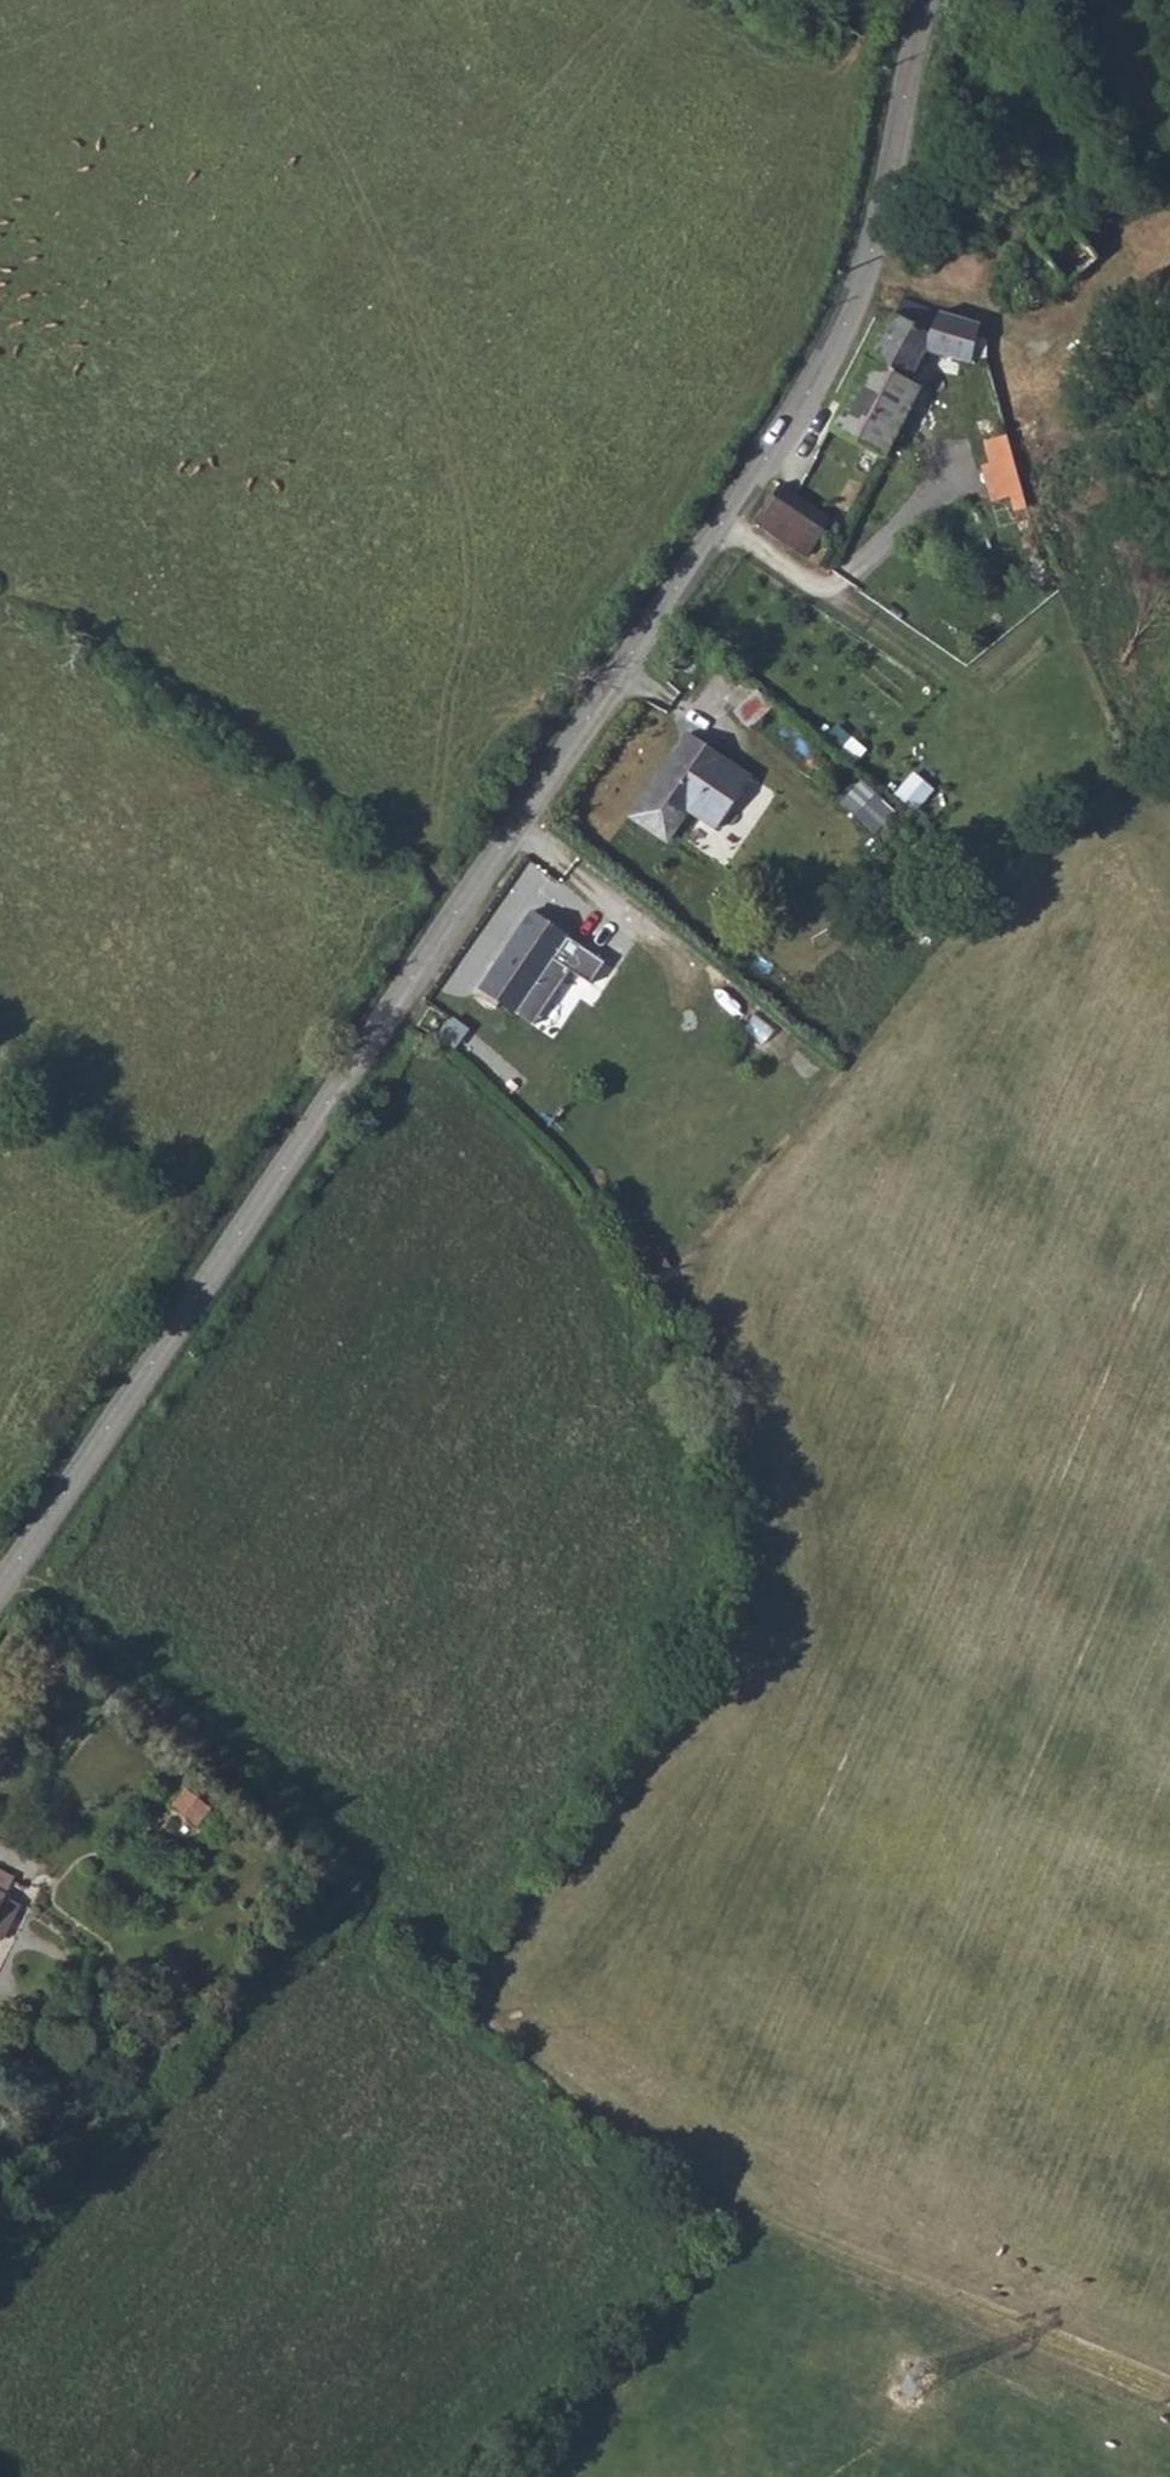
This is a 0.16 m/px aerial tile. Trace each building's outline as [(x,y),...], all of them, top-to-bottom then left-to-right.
[(1028,225),(1065,274),(1091,253),(1054,204),(1028,225)] [(844,400),(895,428),(918,385),(911,379),(928,351),(969,360),(976,341),(982,326),(901,308),(873,362),(867,359),(844,400)] [(830,425),(881,454),(895,428),(844,400),(830,425)] [(749,522),(798,555),(824,513),(777,483),(749,522)] [(629,820),(663,844),(687,811),(717,831),(750,774),(688,732),(629,820)] [(899,791),(916,808),(934,789),(917,772),(899,791)] [(862,777),(842,801),(878,831),(898,807),(862,777)] [(480,996),(529,1031),(563,983),(591,1001),(608,975),(533,920),(480,996)] [(187,1785),(173,1804),(200,1823),(213,1805),(187,1785)]
